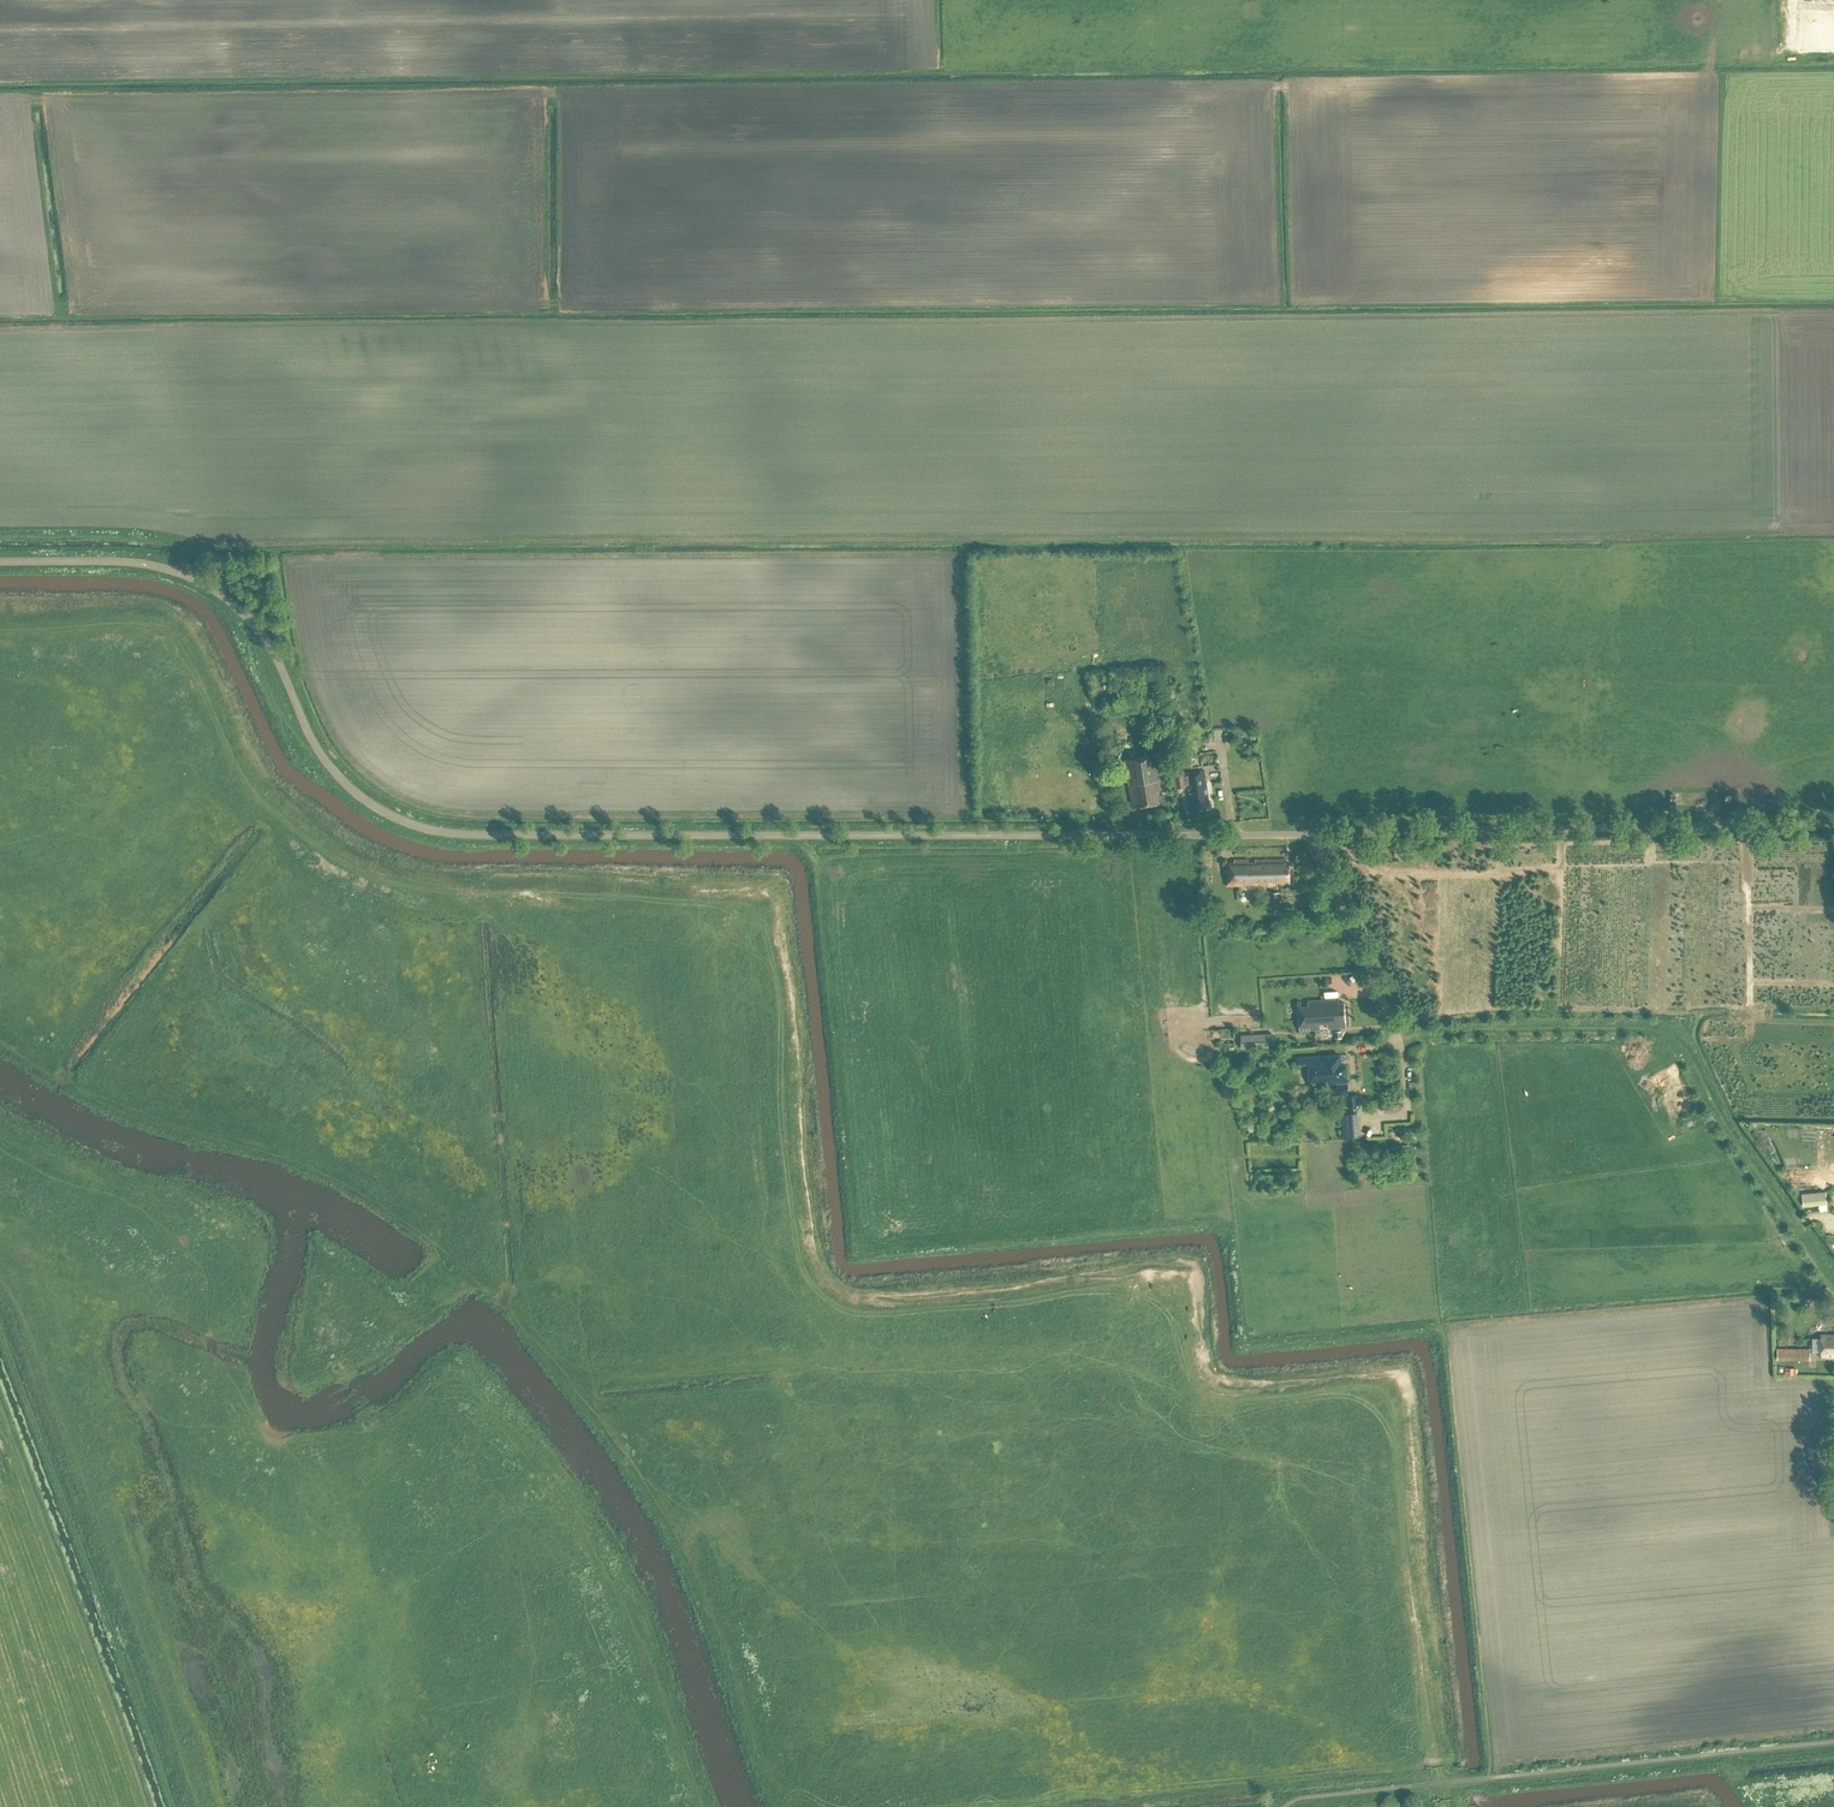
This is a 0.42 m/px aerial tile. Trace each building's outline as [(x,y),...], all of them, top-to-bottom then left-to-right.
[(1104,677),(1094,678),(1097,701),(1107,700),(1104,677)] [(1158,788),(1162,788),(1156,755),(1125,760),(1133,808),(1161,804),(1158,788)] [(1206,804),(1209,803),(1206,781),(1204,782),(1204,778),(1206,778),(1205,770),(1187,772),(1187,775),(1184,776),(1184,770),(1175,771),(1177,788),(1186,787),(1186,785),(1188,784),(1191,803),(1188,803),(1189,810),(1207,808),(1206,804)] [(1286,864),(1286,859),(1236,860),(1236,864),(1224,864),(1225,887),(1277,887),(1277,885),(1291,885),(1291,863),(1286,864)] [(1271,892),(1271,904),(1280,904),(1280,892),(1271,892)] [(1341,1005),(1340,999),(1298,1003),(1301,1031),(1348,1027),(1345,1004),(1341,1005)] [(1274,1035),(1242,1037),(1242,1048),(1275,1046),(1274,1035)] [(1296,1064),(1310,1063),(1311,1086),(1335,1084),(1336,1096),(1348,1095),(1349,1095),(1347,1064),(1343,1065),(1342,1056),(1295,1059),(1296,1064)] [(1348,1100),(1345,1100),(1345,1105),(1348,1105),(1349,1107),(1360,1107),(1359,1094),(1349,1095),(1348,1095),(1348,1100)] [(1341,1113),(1343,1139),(1360,1138),(1358,1112),(1341,1113)] [(1766,1154),(1774,1149),(1771,1143),(1762,1148),(1766,1154)] [(1827,1192),(1803,1194),(1804,1207),(1828,1205),(1827,1192)] [(1821,1334),(1821,1357),(1833,1357),(1833,1333),(1821,1334)] [(1811,1349),(1778,1348),(1778,1360),(1810,1360),(1811,1349)]
